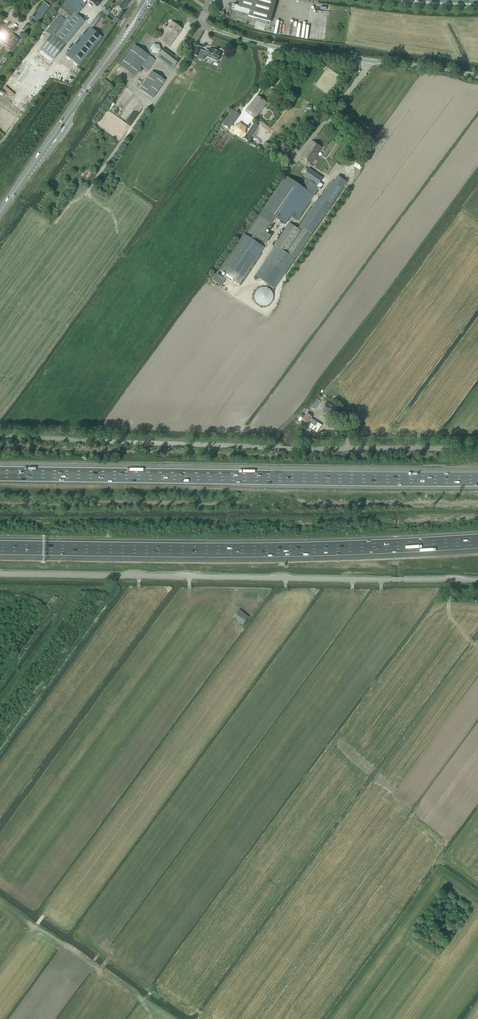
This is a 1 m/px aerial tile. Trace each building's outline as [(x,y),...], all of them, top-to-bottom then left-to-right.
[(85,3),(80,0),(66,0),(56,12),(60,15),(67,21),(74,12),(76,14),(85,3)] [(128,1),(126,0),(119,0),(116,5),(122,10),(128,1)] [(277,0),(240,0),(238,6),(233,5),(232,10),(249,15),(249,16),(271,22),(277,0)] [(37,24),(50,7),(43,2),(30,19),(37,24)] [(106,17),(110,12),(105,9),(102,14),(106,17)] [(52,38),(49,41),(48,39),(40,49),(53,59),(61,50),(84,21),(77,15),(76,16),(75,15),(68,23),(67,21),(60,15),(45,32),(52,38)] [(169,47),(182,29),(172,22),(159,41),(169,47)] [(10,51),(19,40),(1,27),(0,28),(0,44),(10,51)] [(79,66),(102,37),(89,27),(66,55),(79,66)] [(149,56),(149,55),(135,45),(120,65),(134,76),(141,66),(148,70),(155,60),(149,56)] [(172,69),(179,61),(163,48),(157,57),(172,69)] [(218,60),(221,53),(210,48),(209,50),(206,49),(203,56),(207,57),(207,56),(218,60)] [(165,80),(152,71),(139,89),(153,98),(165,80)] [(255,118),(267,103),(257,96),(246,110),(255,118)] [(236,112),(238,110),(234,108),(233,110),(234,111),(231,115),(230,114),(223,123),(230,128),(239,115),(236,112)] [(246,134),(246,127),(241,123),(234,126),(234,133),(239,137),(246,134)] [(250,137),(258,125),(254,123),(247,134),(250,137)] [(310,164),(322,147),(312,141),(300,157),(310,164)] [(306,178),(301,186),(287,206),(283,212),(296,221),(319,187),(321,188),(323,185),(319,183),(323,178),(309,168),(303,176),(306,178)] [(287,206),(301,186),(286,176),(248,232),(253,235),(260,240),(284,204),(287,206)] [(285,273),(342,189),(332,181),(320,199),(318,198),(298,228),(289,223),(274,245),(276,246),(266,261),(285,273)] [(258,243),(260,240),(253,235),(251,238),(244,234),(220,270),(225,274),(223,277),(232,283),(234,280),(240,283),(264,247),(258,243)] [(331,405),(331,404),(325,403),(323,413),(331,414),(331,413),(336,414),(337,406),(331,405)] [(311,418),(312,417),(306,414),(302,420),(307,424),(304,428),(310,432),(312,429),(316,432),(321,425),(311,418)] [(242,625),(248,617),(239,610),(232,618),(242,625)] [(325,680),(318,690),(325,695),(332,685),(325,680)]
